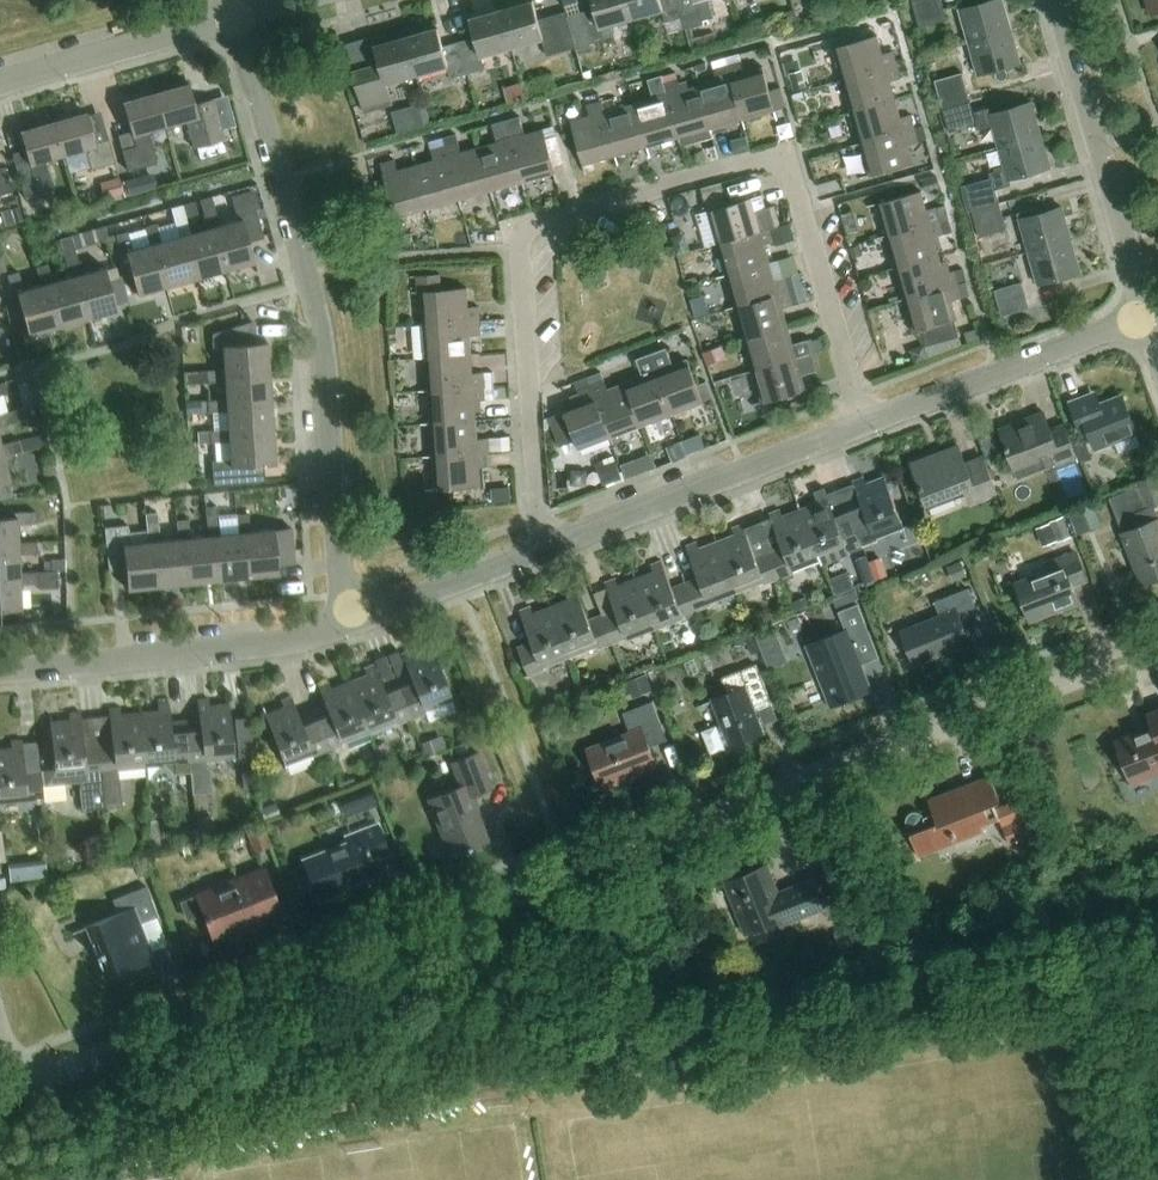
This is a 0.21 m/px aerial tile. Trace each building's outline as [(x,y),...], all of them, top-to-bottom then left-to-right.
[(577,53),(579,52),(569,16),(567,16),(566,12),(539,19),(534,0),(502,9),(513,47),(543,39),(548,55),(576,48),(577,53)] [(592,49),(590,42),(614,35),(611,24),(633,18),(628,0),(593,0),(596,8),(569,16),(579,52),(592,49)] [(685,17),(679,0),(628,0),(633,18),(663,10),(666,22),(673,20),(685,17)] [(685,17),(689,30),(707,25),(706,20),(716,17),(711,0),(679,0),(685,17)] [(948,20),(942,0),(912,0),(920,28),(948,20)] [(1011,32),(1002,0),(998,0),(959,11),(969,44),(1011,32)] [(1157,15),(1157,0),(1148,0),(1153,16),(1157,15)] [(484,56),(513,47),(502,9),(472,18),(477,37),(460,41),(469,73),(474,72),(478,86),(489,83),(485,69),(488,68),(484,56)] [(452,78),(469,73),(460,41),(444,46),(439,27),(407,36),(417,74),(448,65),(452,78)] [(718,43),(715,32),(690,39),(693,50),(718,43)] [(1011,32),(969,44),(978,77),(1021,64),(1011,32)] [(387,82),(417,74),(407,36),(375,45),(381,64),(353,71),(365,112),(393,104),(387,82)] [(843,83),(897,67),(893,53),(881,57),(876,38),(834,50),(843,83)] [(726,60),(743,122),(776,112),(776,111),(770,91),(764,69),(745,74),(740,56),(726,60)] [(711,130),(743,122),(726,60),(713,64),(718,82),(699,87),(711,130)] [(852,114),(894,103),(889,84),(901,81),(897,67),(843,83),(852,114)] [(943,108),(971,100),(963,72),(934,80),(943,108)] [(680,139),(711,130),(699,87),(690,89),(688,81),(679,83),(677,75),(664,79),(666,86),(680,139)] [(156,93),(166,125),(187,119),(195,148),(224,139),(215,105),(213,99),(194,104),(188,84),(156,93)] [(648,148),(680,139),(666,86),(651,90),(654,100),(636,104),(648,148)] [(782,88),(770,91),(776,111),(787,108),(782,88)] [(648,148),(636,104),(618,109),(615,100),(613,101),(610,91),(599,94),(601,104),(616,157),(648,148)] [(166,125),(156,93),(123,102),(131,131),(118,134),(128,170),(158,162),(149,130),(166,125)] [(999,149),(1041,136),(1032,103),(991,115),(989,107),(974,112),(971,100),(943,108),(949,132),(975,125),(977,130),(992,125),(999,149)] [(420,103),(392,111),(398,133),(426,125),(420,103)] [(861,146),(914,131),(910,117),(899,120),(894,103),(852,114),(861,146)] [(583,166),(616,157),(601,104),(587,108),(590,117),(571,122),(583,166)] [(54,122),(63,154),(86,148),(92,169),(115,162),(108,138),(94,142),(86,113),(54,122)] [(521,118),(516,119),(506,122),(523,182),(555,173),(544,130),(525,135),(521,118)] [(44,160),(63,154),(54,122),(20,131),(28,160),(16,163),(25,197),(52,189),(44,160)] [(492,191),(523,182),(506,122),(492,126),(497,143),(479,148),(492,191)] [(914,131),(861,146),(869,179),(912,167),(907,148),(918,145),(914,131)] [(492,191),(479,148),(461,153),(456,134),(441,138),(444,147),(459,200),(492,191)] [(973,213),(1001,205),(996,190),(1012,185),(1011,180),(1051,169),(1041,136),(999,149),(1005,168),(990,173),(991,178),(965,185),(973,213)] [(428,209),(459,200),(444,147),(431,150),(434,160),(416,165),(428,209)] [(428,209),(416,165),(398,170),(395,160),(380,164),(384,178),(373,181),(381,207),(391,204),(395,218),(428,209)] [(12,191),(6,166),(0,168),(0,194),(12,191)] [(152,175),(124,182),(128,197),(156,190),(152,175)] [(942,189),(939,175),(924,179),(927,192),(942,189)] [(122,197),(117,178),(98,183),(103,201),(122,197)] [(758,220),(752,201),(729,208),(723,186),(709,190),(715,212),(708,214),(718,246),(772,230),(771,226),(790,220),(787,207),(767,213),(768,217),(758,220)] [(886,239),(948,221),(944,208),(925,213),(920,195),(877,207),(886,239)] [(198,200),(206,229),(212,227),(224,271),(253,262),(247,242),(262,238),(253,209),(238,214),(240,219),(217,226),(209,197),(198,200)] [(18,200),(16,200),(6,203),(8,211),(0,213),(4,226),(23,221),(18,200)] [(194,202),(181,206),(184,218),(198,215),(194,202)] [(1001,205),(973,213),(980,237),(1008,229),(1001,205)] [(181,206),(169,209),(176,233),(177,237),(182,236),(195,279),(224,271),(212,227),(206,229),(189,234),(184,218),(181,206)] [(1029,253),(1072,241),(1062,209),(1044,214),(1042,208),(1019,215),(1029,253)] [(895,270),(938,258),(933,240),(951,235),(948,221),(886,239),(895,270)] [(166,287),(195,279),(182,236),(177,237),(160,242),(155,225),(143,228),(148,246),(154,244),(166,287)] [(718,246),(727,278),(770,265),(765,247),(776,244),(772,230),(718,246)] [(154,244),(148,246),(131,251),(126,233),(114,236),(120,256),(124,255),(136,296),(166,287),(154,244)] [(117,267),(105,271),(104,268),(82,274),(71,236),(58,240),(69,278),(74,276),(86,319),(117,311),(110,288),(122,284),(117,267)] [(1072,241),(1029,253),(1039,285),(1081,273),(1072,241)] [(904,302),(965,285),(962,272),(943,277),(938,258),(895,270),(904,302)] [(1021,264),(991,271),(994,284),(1024,278),(1021,264)] [(776,283),(770,265),(727,278),(736,309),(790,294),(786,280),(776,283)] [(74,276),(69,278),(52,283),(47,266),(36,269),(41,286),(46,285),(58,327),(86,319),(74,276)] [(46,285),(41,286),(23,291),(18,274),(6,277),(12,297),(16,296),(18,302),(8,305),(13,320),(22,317),(28,336),(58,327),(46,285)] [(426,326),(481,322),(480,308),(469,309),(468,290),(444,292),(442,275),(413,277),(415,295),(424,294),(426,326)] [(1032,308),(1025,284),(998,290),(1004,315),(1032,308)] [(965,285),(904,302),(913,335),(920,333),(925,349),(958,340),(953,324),(955,323),(950,304),(969,298),(965,285)] [(736,309),(745,341),(789,328),(783,310),(794,307),(790,294),(736,309)] [(225,371),(184,374),(185,386),(225,383),(225,378),(269,375),(266,343),(254,344),(252,330),(252,320),(212,333),(213,347),(223,347),(225,371)] [(428,359),(473,356),(472,337),(482,337),(481,322),(426,326),(428,359)] [(745,341),(754,373),(817,355),(813,341),(794,346),(789,328),(745,341)] [(651,354),(674,416),(707,404),(691,362),(672,369),(665,349),(651,354)] [(643,427),(674,416),(651,354),(638,359),(645,378),(628,385),(643,427)] [(764,405),(807,392),(803,377),(821,372),(817,355),(754,373),(764,405)] [(431,392),(495,388),(494,374),(474,375),(473,356),(428,359),(431,392)] [(643,427),(628,385),(610,392),(603,372),(590,376),(612,439),(643,427)] [(226,401),(207,402),(208,413),(208,415),(227,414),(227,409),(271,405),(269,375),(225,378),(225,383),(226,401)] [(580,451),(612,439),(590,376),(576,382),(583,401),(564,408),(566,413),(550,419),(561,448),(577,442),(580,451)] [(433,425),(478,422),(476,403),(496,402),(495,388),(431,392),(433,425)] [(1097,453),(1138,436),(1122,394),(1100,403),(1095,391),(1068,402),(1082,439),(1090,436),(1097,453)] [(207,402),(185,404),(186,415),(208,413),(207,402)] [(229,431),(209,432),(210,445),(230,444),(229,437),(273,434),(271,405),(227,409),(227,414),(229,431)] [(28,421),(25,408),(0,414),(0,429),(28,421)] [(1044,469),(1057,464),(1058,465),(1078,458),(1065,426),(1053,431),(1046,413),(1001,431),(1015,468),(1040,458),(1044,469)] [(436,458),(490,454),(512,453),(511,439),(479,441),(478,422),(433,425),(436,458)] [(209,443),(208,433),(187,434),(188,445),(209,443)] [(231,461),(211,463),(214,489),(266,483),(264,467),(276,465),(273,434),(229,437),(230,444),(231,461)] [(11,497),(8,483),(9,482),(3,459),(48,447),(45,436),(1,447),(2,453),(0,453),(0,500),(11,497)] [(625,462),(630,475),(686,452),(681,439),(625,462)] [(1092,458),(1084,439),(1073,443),(1081,463),(1092,458)] [(970,504),(997,493),(983,458),(967,465),(960,447),(912,465),(928,505),(965,491),(970,504)] [(490,454),(436,458),(438,492),(482,489),(481,469),(491,468),(490,454)] [(621,477),(616,459),(596,466),(601,483),(621,477)] [(1157,581),(1157,516),(1154,507),(1157,505),(1157,473),(1137,481),(1139,485),(1107,498),(1142,587),(1157,581)] [(860,501),(847,506),(863,547),(878,541),(877,539),(903,528),(883,476),(866,483),(865,480),(854,484),(860,501)] [(511,489),(493,490),(494,504),(512,503),(511,489)] [(817,499),(818,502),(801,508),(821,560),(847,550),(848,553),(863,547),(847,506),(834,511),(828,494),(817,499)] [(1103,526),(1094,504),(1070,514),(1079,536),(1103,526)] [(244,533),(239,534),(220,536),(218,507),(205,508),(208,537),(213,536),(218,581),(248,578),(244,533)] [(821,560),(801,508),(782,516),(781,513),(771,517),(782,547),(769,552),(780,579),(794,574),(793,571),(821,560)] [(17,543),(17,525),(36,524),(36,513),(14,514),(14,518),(0,519),(0,550),(18,549),(17,543)] [(182,539),(178,540),(160,542),(157,513),(145,515),(147,533),(148,543),(154,542),(158,587),(187,584),(182,539)] [(237,516),(239,534),(244,533),(248,578),(279,574),(278,566),(295,564),(291,528),(250,532),(248,515),(237,516)] [(1072,538),(1063,517),(1050,522),(1059,543),(1072,538)] [(213,536),(208,537),(190,538),(188,521),(176,522),(178,540),(182,539),(187,584),(218,581),(213,536)] [(148,543),(147,533),(128,535),(128,527),(104,529),(109,571),(125,570),(127,590),(158,587),(154,542),(148,543)] [(780,579),(769,552),(756,557),(744,527),(734,531),(735,534),(718,540),(739,593),(764,583),(765,585),(780,579)] [(739,593),(718,540),(699,548),(698,545),(687,549),(699,579),(687,584),(697,611),(711,606),(710,604),(739,593)] [(18,573),(18,555),(37,554),(37,542),(17,543),(18,549),(0,550),(0,580),(19,579),(18,573)] [(1073,587),(1087,582),(1076,555),(1048,566),(1051,573),(1016,587),(1030,623),(1080,604),(1073,587)] [(697,611),(687,584),(674,589),(664,563),(655,567),(656,570),(637,577),(657,630),(683,620),(682,617),(697,611)] [(0,580),(0,610),(20,609),(19,586),(38,585),(39,588),(57,588),(56,572),(18,573),(19,579),(0,580)] [(628,641),(657,630),(637,577),(616,585),(615,582),(606,585),(616,611),(604,616),(615,644),(627,639),(628,641)] [(965,621),(980,615),(970,590),(935,603),(941,616),(902,631),(916,668),(974,645),(965,621)] [(615,644),(604,616),(591,621),(579,591),(569,595),(570,597),(552,605),(572,657),(599,647),(600,649),(615,644)] [(572,657),(552,605),(533,612),(533,609),(522,614),(533,643),(519,649),(530,677),(546,671),(544,668),(572,657)] [(852,639),(868,633),(858,607),(841,614),(848,631),(809,646),(833,708),(872,692),(852,639)] [(400,692),(410,720),(425,714),(424,712),(452,701),(432,650),(414,657),(412,652),(401,656),(413,687),(400,692)] [(410,720),(400,692),(387,697),(375,666),(364,670),(367,677),(349,684),(368,734),(394,724),(395,726),(410,720)] [(766,734),(758,713),(772,708),(756,666),(723,679),(730,695),(712,701),(722,728),(718,730),(717,728),(703,734),(712,755),(725,750),(725,748),(729,746),(730,748),(766,734)] [(647,691),(641,673),(622,681),(622,682),(617,684),(621,695),(626,693),(628,698),(647,691)] [(368,734),(349,684),(331,690),(329,684),(318,688),(330,719),(317,724),(327,752),(341,747),(340,745),(368,734)] [(327,752),(317,724),(303,729),(291,698),(280,702),(283,709),(264,716),(284,766),(310,756),(311,758),(327,752)] [(209,767),(206,767),(205,761),(235,759),(230,705),(211,706),(210,700),(199,701),(202,733),(185,735),(190,786),(191,793),(208,791),(211,791),(209,767)] [(190,786),(185,735),(174,736),(171,703),(160,704),(160,712),(141,713),(146,767),(174,764),(176,787),(190,786)] [(146,767),(141,713),(122,715),(121,708),(110,709),(113,742),(99,743),(105,808),(120,806),(117,770),(146,767)] [(1148,712),(1153,725),(1115,740),(1132,784),(1157,774),(1157,708),(1148,712)] [(632,734),(589,751),(604,789),(628,780),(626,775),(655,763),(649,749),(635,710),(624,714),(632,734)] [(105,808),(99,743),(85,744),(82,712),(70,713),(71,720),(52,721),(56,770),(42,771),(43,785),(81,781),(83,810),(105,808)] [(239,757),(253,756),(250,720),(236,721),(239,757)] [(42,771),(25,773),(22,739),(12,740),(12,746),(0,747),(0,802),(28,799),(29,802),(44,801),(43,785),(42,771)] [(470,798),(492,789),(478,754),(450,765),(460,790),(428,802),(449,858),(487,843),(470,798)] [(935,813),(924,817),(923,815),(919,812),(916,811),(912,812),(909,814),(907,816),(906,822),(911,834),(910,834),(919,857),(937,849),(984,831),(982,826),(1000,819),(1011,846),(1029,838),(1014,800),(996,807),(994,803),(1000,800),(990,775),(929,798),(935,813)] [(343,799),(346,813),(378,804),(374,791),(343,799)] [(266,847),(256,822),(241,828),(251,852),(266,847)] [(371,861),(388,854),(377,825),(345,837),(348,843),(302,861),(317,901),(343,891),(342,888),(376,874),(371,861)] [(45,859),(9,863),(10,868),(11,878),(17,878),(46,874),(45,859)] [(791,921),(799,918),(825,908),(828,915),(840,910),(826,874),(779,892),(768,864),(726,881),(746,932),(788,915),(791,921)] [(264,870),(197,895),(178,903),(184,920),(204,913),(213,937),(247,924),(248,928),(282,916),(264,870)] [(105,979),(147,962),(154,959),(141,925),(158,918),(146,887),(113,900),(118,914),(85,927),(105,979)]
